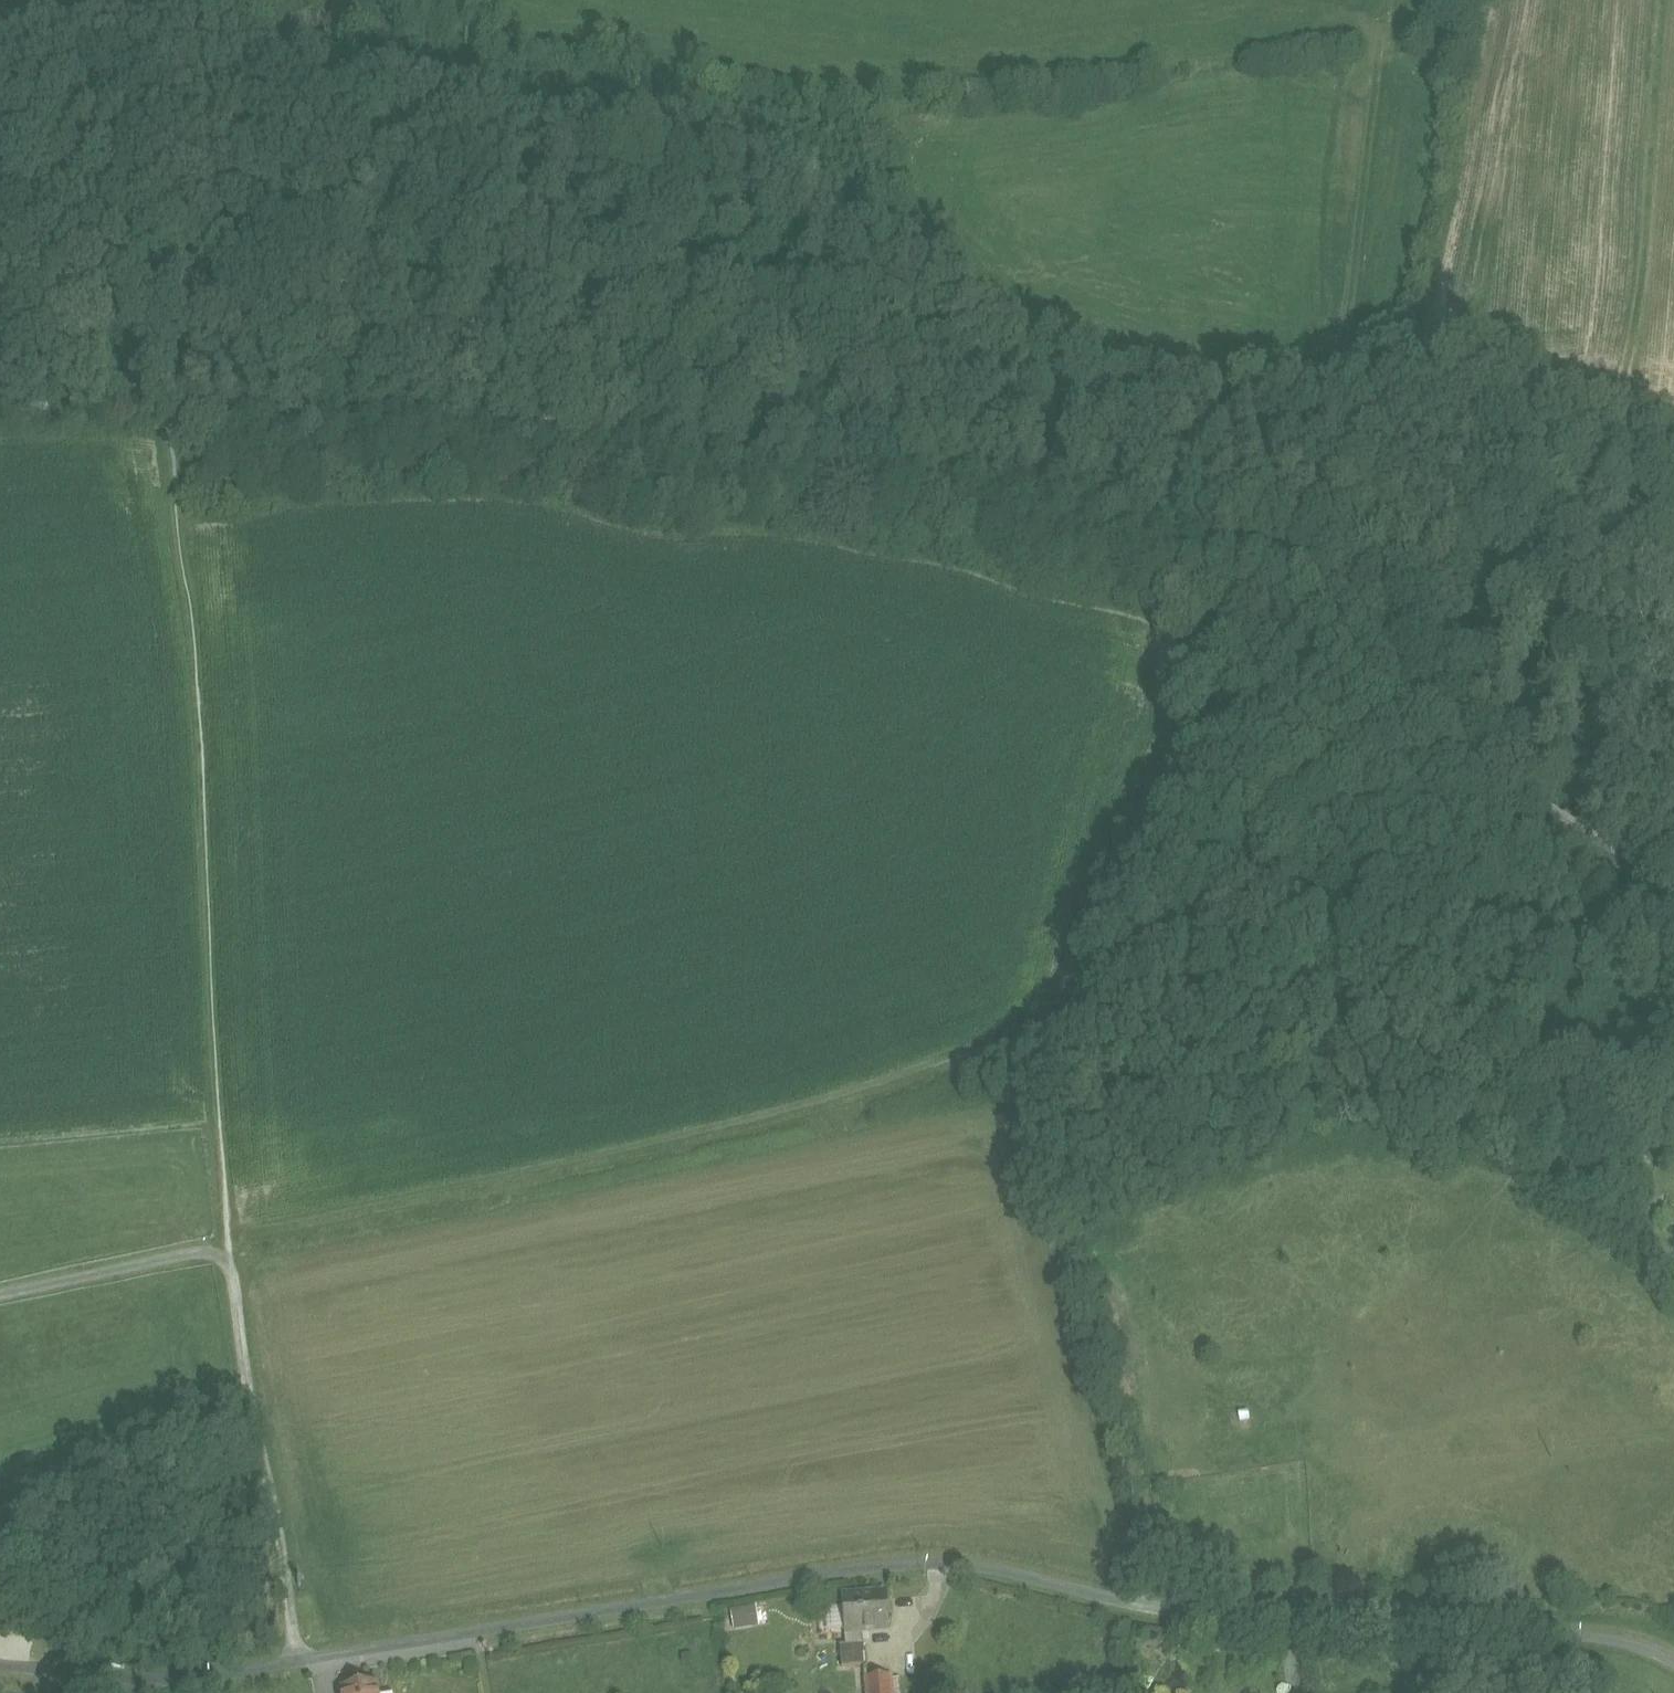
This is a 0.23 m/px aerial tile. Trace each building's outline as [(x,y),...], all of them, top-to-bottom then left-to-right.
[(846,1632),(888,1629),(886,1598),(844,1600),(846,1632)] [(731,1609),(735,1630),(759,1626),(756,1605),(731,1609)] [(867,1682),(868,1692),(897,1692),(896,1680),(867,1682)] [(342,1692),(380,1692),(379,1684),(341,1690),(342,1692)]
